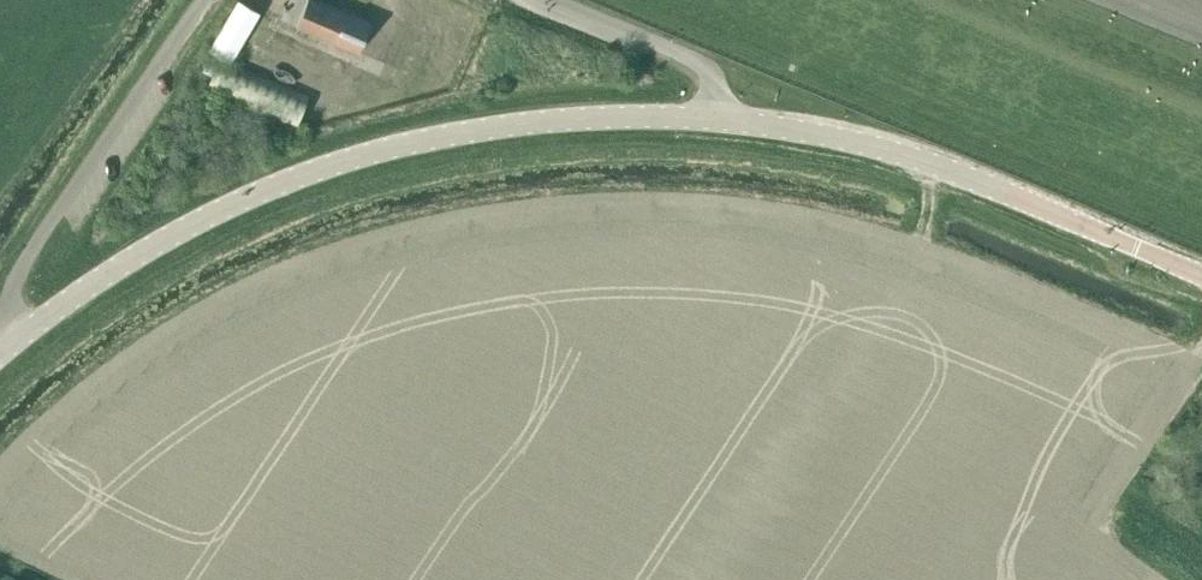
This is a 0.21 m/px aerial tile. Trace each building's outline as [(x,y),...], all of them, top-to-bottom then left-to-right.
[(240,0),(237,0),(209,48),(230,60),(259,11),(240,0)] [(357,50),(370,21),(320,0),(305,0),(295,23),(357,50)] [(308,95),(218,55),(216,61),(206,84),(204,89),(294,128),(308,95)]
